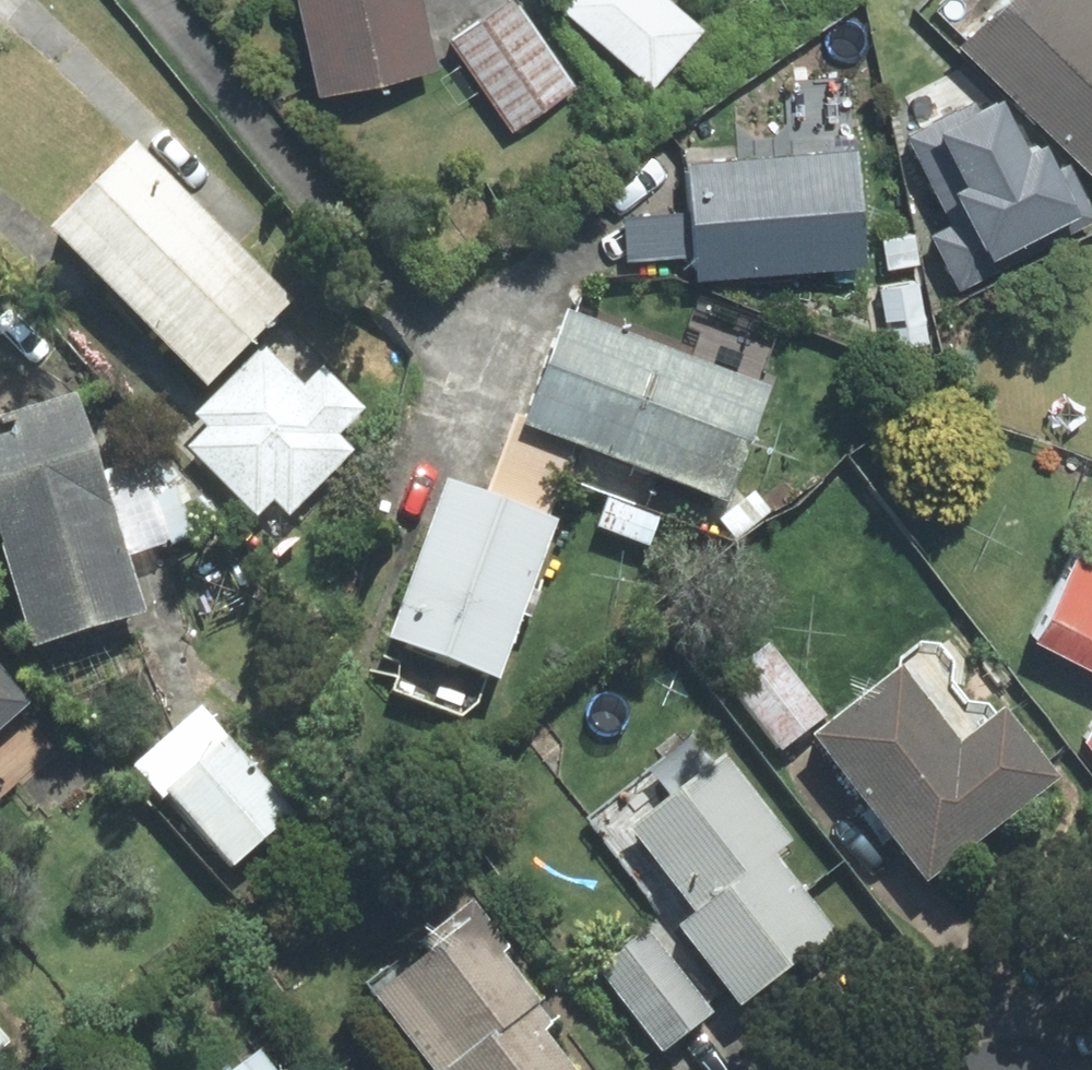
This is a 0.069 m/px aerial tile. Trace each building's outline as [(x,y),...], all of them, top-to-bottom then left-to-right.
[(335,81),(438,59),(426,0),(318,0),(335,81)] [(678,0),(578,0),(659,69),(702,20),(678,0)] [(974,26),(1091,146),(1091,0),(1001,0),(974,26)] [(522,1),(459,45),(514,124),(577,80),(522,1)] [(147,144),(59,231),(211,382),(298,295),(147,144)] [(858,155),(687,171),(695,265),(867,250),(858,155)] [(773,395),(579,320),(539,421),(734,497),(773,395)] [(285,331),(187,431),(282,523),(354,449),(340,435),(365,410),(327,373),(285,331)] [(82,402),(0,427),(0,477),(49,633),(146,603),(82,402)] [(498,495),(457,481),(403,641),(506,676),(560,516),(548,512),(568,452),(519,435),(498,495)] [(1074,550),(1030,638),(1091,668),(1091,559),(1074,550)] [(771,645),(729,677),(784,747),(826,715),(771,645)] [(909,672),(826,736),(935,874),(1062,775),(1013,713),(969,748),(909,672)] [(0,676),(0,722),(23,703),(0,676)] [(289,815),(229,744),(177,788),(237,859),(289,815)] [(714,779),(640,837),(758,988),(833,930),(714,779)] [(377,1007),(427,1069),(586,1069),(476,930),(377,1007)] [(652,940),(605,977),(663,1051),(710,1014),(652,940)] [(242,1069),(269,1069),(259,1057),(242,1069)]
